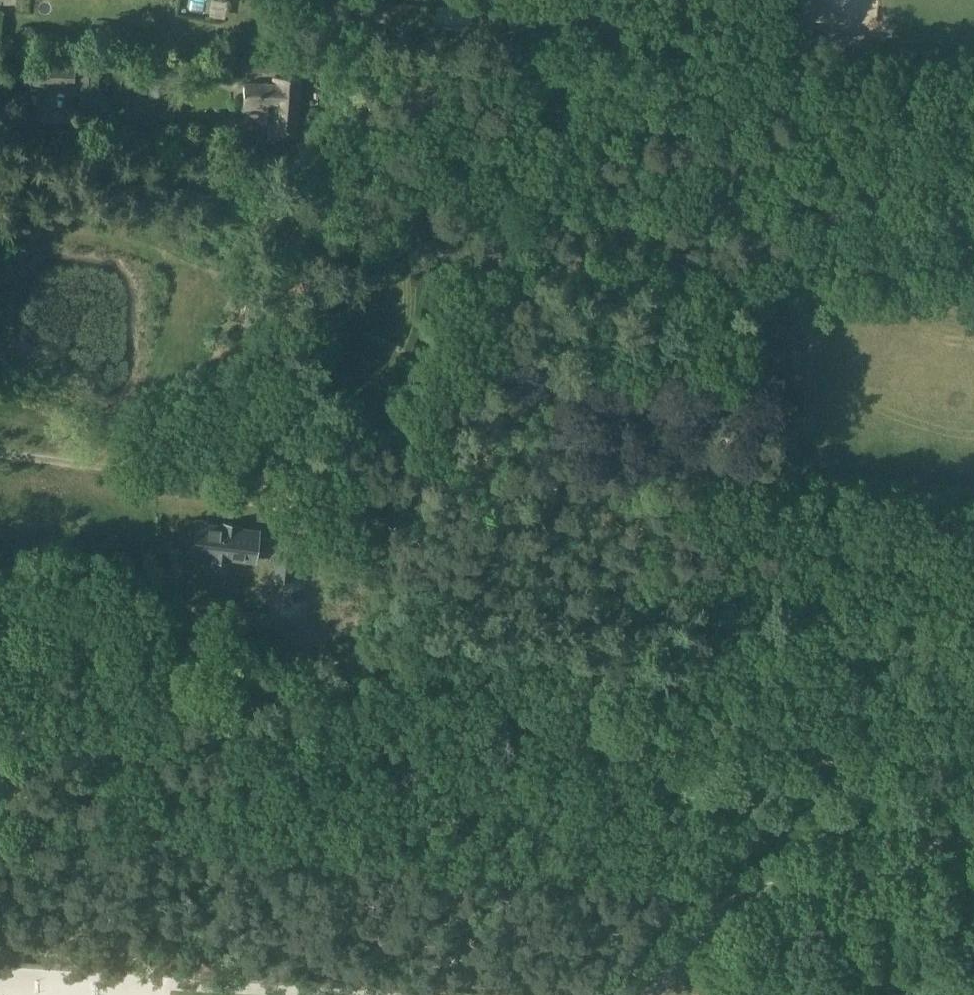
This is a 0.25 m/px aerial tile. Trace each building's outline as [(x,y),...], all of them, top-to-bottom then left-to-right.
[(25,84),(74,86),(75,65),(26,62),(25,84)] [(245,82),(244,103),(268,104),(277,104),(276,123),(270,123),(269,137),(296,138),(300,79),(274,77),(274,83),(245,82)] [(197,521),(193,555),(255,563),(260,529),(197,521)] [(276,578),(292,580),(294,561),(279,559),(276,578)]
